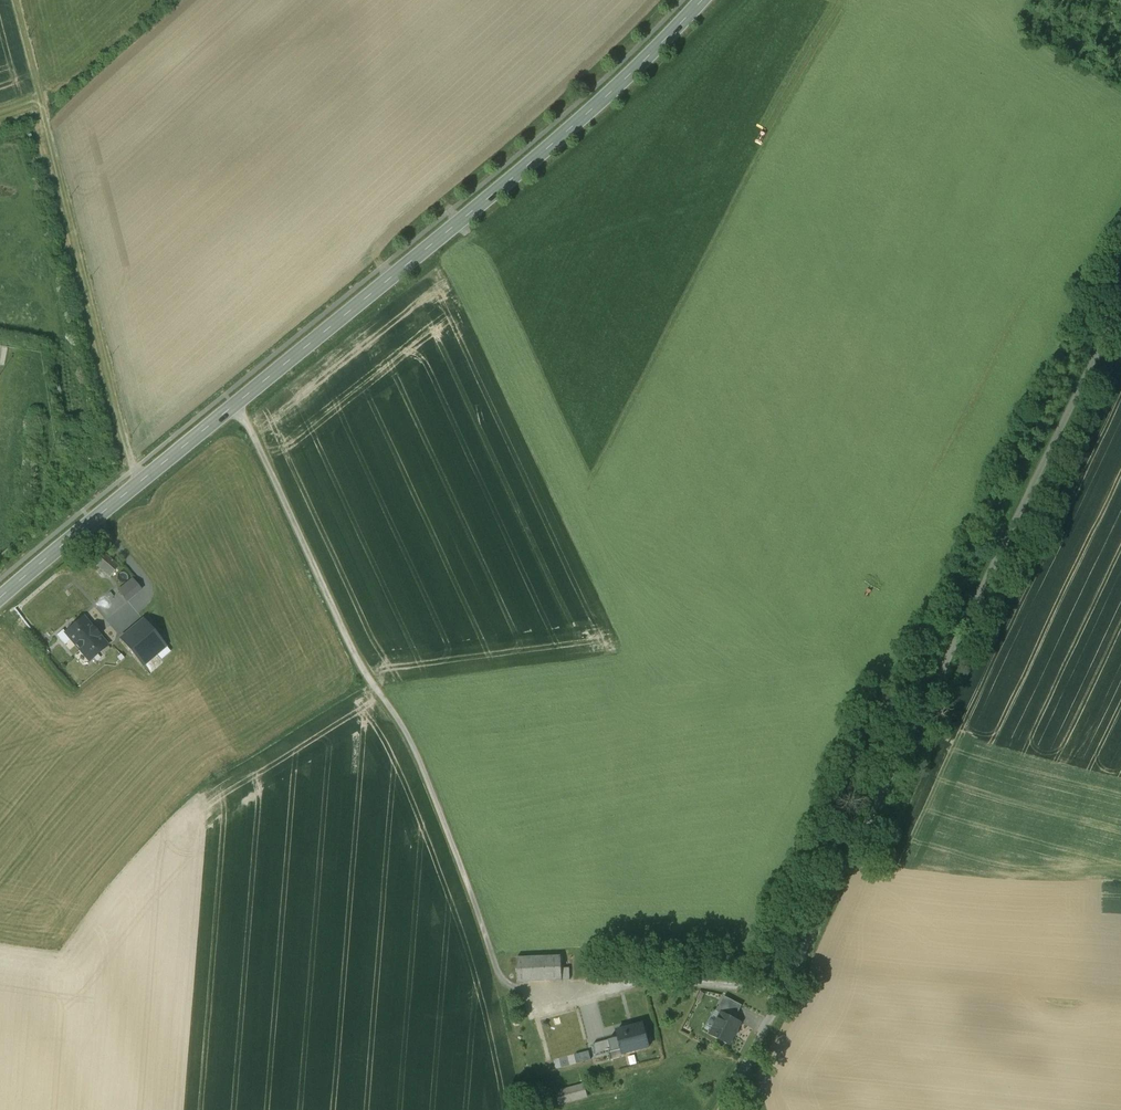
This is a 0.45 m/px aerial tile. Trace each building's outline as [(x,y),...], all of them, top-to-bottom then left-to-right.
[(120,566),(105,554),(96,565),(111,577),(120,566)] [(143,590),(133,578),(118,591),(128,603),(143,590)] [(84,617),(66,633),(90,661),(108,645),(99,635),(96,637),(91,631),(94,629),(84,617)] [(168,647),(144,619),(121,640),(145,667),(168,647)] [(561,956),(517,958),(518,982),(562,980),(561,956)] [(744,1007),(724,996),(716,1012),(720,1014),(709,1036),(732,1047),(745,1021),(739,1018),(744,1007)] [(612,1060),(610,1053),(607,1041),(597,1003),(536,1019),(551,1076),(572,1071),(565,1046),(581,1042),(582,1046),(569,1049),(574,1070),(612,1060)] [(619,1038),(607,1041),(610,1053),(622,1050),(623,1054),(649,1047),(643,1025),(617,1032),(619,1038)] [(584,1085),(556,1092),(559,1104),(588,1097),(584,1085)]
